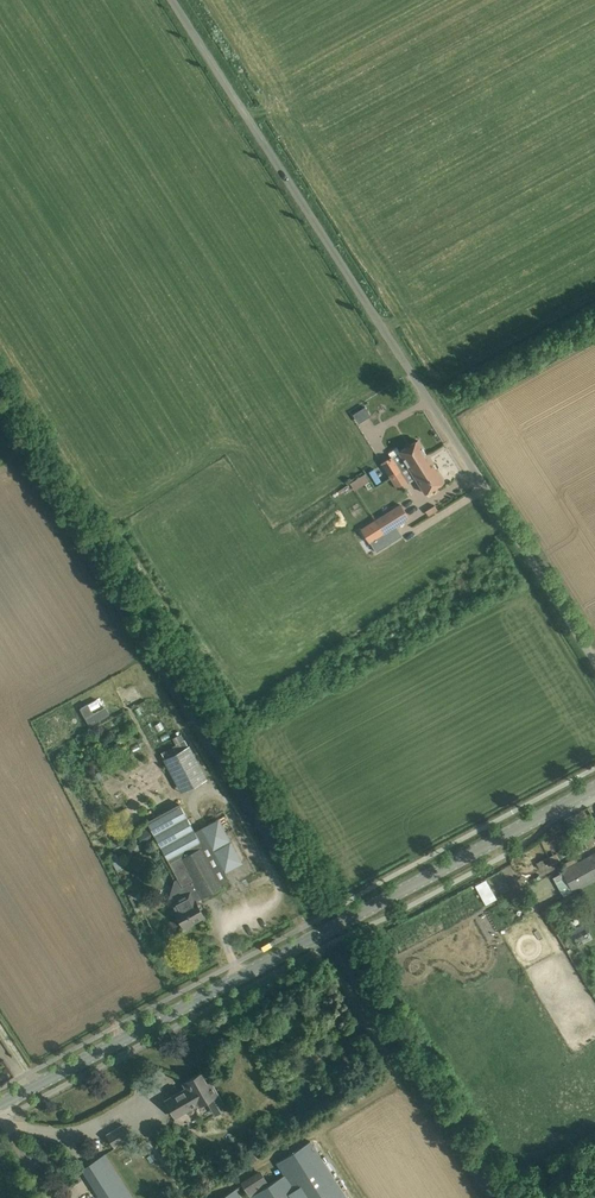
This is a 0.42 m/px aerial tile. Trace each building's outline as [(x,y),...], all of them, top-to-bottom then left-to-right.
[(359,410),(353,414),(357,420),(363,417),(359,410)] [(391,457),(381,463),(390,477),(400,471),(407,466),(426,454),(418,440),(399,452),(396,448),(388,453),(391,457)] [(426,454),(407,466),(415,478),(424,494),(444,482),(426,454)] [(400,471),(390,477),(396,487),(406,481),(400,471)] [(368,472),(350,481),(354,489),(372,480),(368,472)] [(376,520),(375,520),(384,533),(409,518),(400,504),(400,505),(401,506),(376,521),(376,520)] [(375,520),(361,529),(376,552),(390,543),(384,533),(375,520)] [(89,703),(80,708),(90,725),(110,714),(106,706),(94,713),(89,703)] [(176,744),(161,752),(165,758),(163,759),(181,792),(207,779),(189,744),(188,745),(182,736),(180,733),(173,738),(174,740),(176,744)] [(178,804),(148,820),(150,825),(178,877),(183,886),(180,888),(183,894),(171,901),(169,901),(174,911),(178,917),(183,928),(184,927),(201,918),(197,910),(200,909),(195,900),(201,897),(201,898),(222,887),(220,885),(193,832),(181,809),(178,804)] [(148,828),(137,834),(143,844),(154,838),(148,828)] [(123,867),(118,859),(115,853),(110,856),(113,862),(112,862),(117,871),(123,867)] [(562,871),(572,889),(573,891),(594,879),(594,853),(562,871)] [(137,907),(134,908),(138,915),(142,912),(139,906),(137,907)] [(393,944),(382,950),(386,958),(397,952),(393,944)] [(310,1056),(317,1065),(331,1055),(325,1046),(310,1056)] [(165,1100),(171,1110),(175,1117),(199,1103),(200,1104),(206,1100),(215,1116),(226,1109),(210,1081),(207,1083),(201,1072),(183,1083),(186,1088),(165,1100)] [(107,1134),(114,1146),(130,1137),(123,1124),(107,1134)] [(243,1185),(250,1196),(251,1196),(253,1197),(347,1197),(310,1141),(286,1156),(276,1162),(284,1175),(269,1185),(261,1173),(243,1185)] [(261,1157),(254,1146),(246,1151),(253,1162),(261,1157)] [(81,1168),(100,1197),(133,1197),(104,1154),(81,1168)] [(235,1189),(220,1197),(241,1197),(235,1189)]
